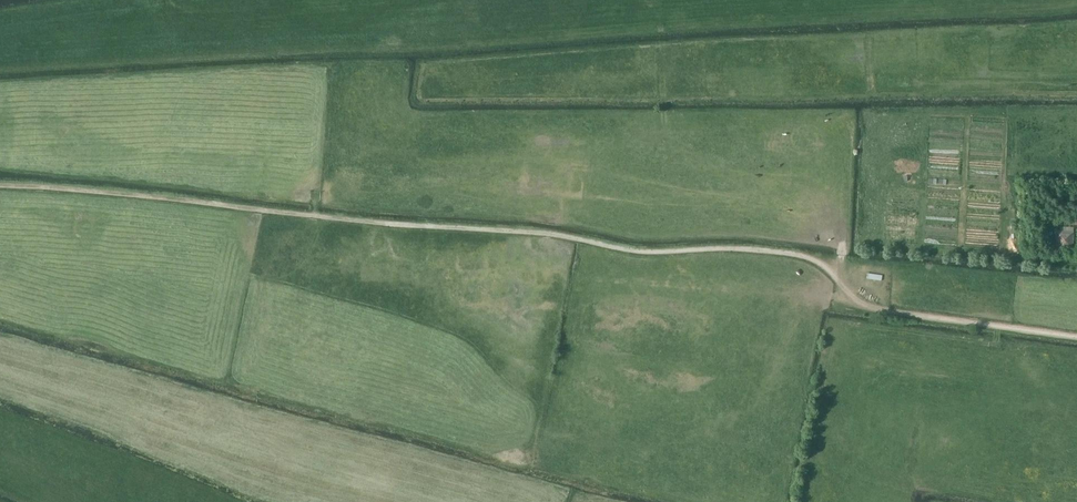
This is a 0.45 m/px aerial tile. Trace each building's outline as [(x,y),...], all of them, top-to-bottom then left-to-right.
[(1076,230),(1056,229),(1055,248),(1075,249),(1076,230)]
